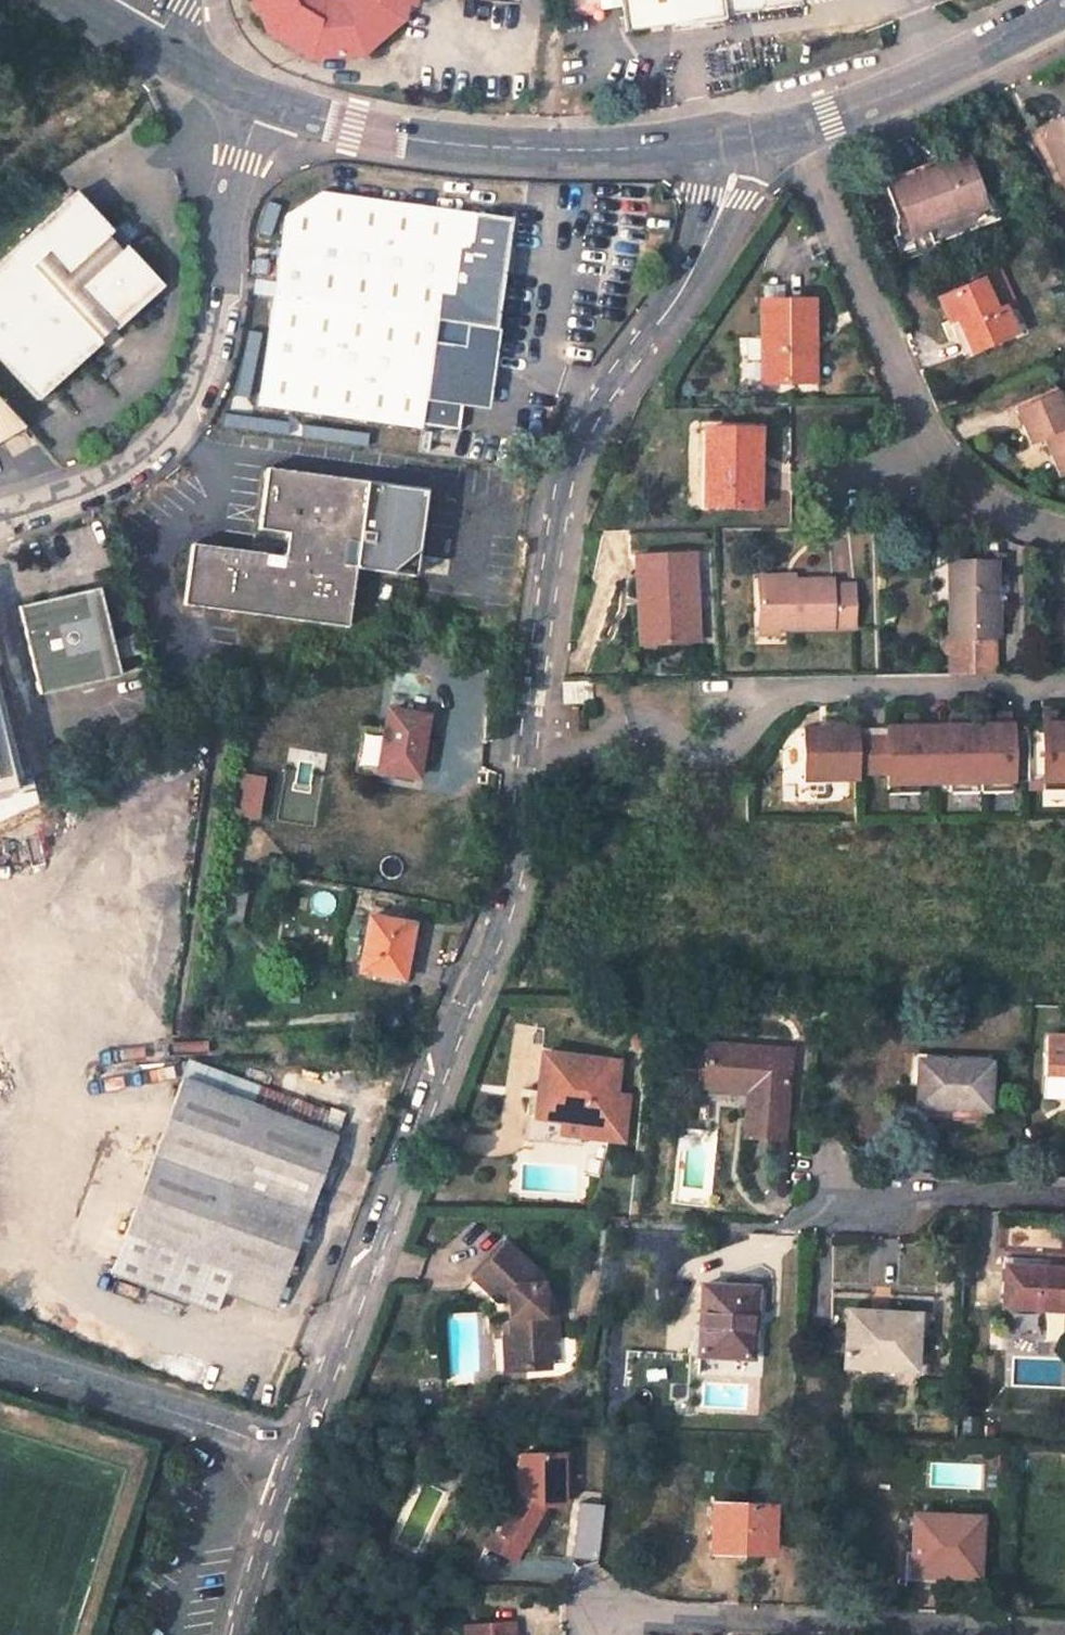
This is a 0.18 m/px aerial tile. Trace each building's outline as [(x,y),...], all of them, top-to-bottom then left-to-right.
[(268,29),(313,59),(365,53),(403,20),(408,0),(255,0),(268,29)] [(627,30),(704,20),(724,17),(723,13),(801,2),(800,0),(623,0),(627,30)] [(1037,127),(1064,188),(1064,114),(1037,127)] [(983,202),(966,155),(892,182),(908,230),(983,202)] [(69,197),(85,214),(91,209),(75,192),(69,197)] [(502,274),(509,221),(319,193),(284,216),(258,406),(420,429),(435,323),(495,331),(500,291),(502,274)] [(162,287),(125,247),(120,252),(107,237),(112,232),(91,209),(85,214),(69,197),(0,261),(0,360),(37,401),(100,344),(98,341),(112,328),(114,331),(162,287)] [(506,292),(508,275),(502,274),(500,291),(506,292)] [(978,279),(936,296),(947,318),(954,315),(970,349),(1012,330),(1002,307),(993,311),(978,279)] [(814,338),(812,299),(761,300),(762,382),(806,381),(805,339),(814,338)] [(947,318),(962,353),(970,349),(954,315),(947,318)] [(806,381),(815,380),(814,338),(805,339),(806,381)] [(1055,390),(1014,409),(1028,440),(1042,433),(1059,473),(1064,470),(1064,412),(1055,390)] [(23,427),(0,402),(0,441),(23,427)] [(757,505),(759,429),(707,429),(705,505),(757,505)] [(364,482),(265,469),(258,528),(287,532),(284,558),(192,543),(183,603),(345,626),(353,567),(342,565),(346,539),(356,541),(416,550),(424,491),(364,482)] [(356,541),(346,539),(342,565),(353,567),(413,576),(416,550),(356,541)] [(698,639),(693,553),(635,556),(637,595),(649,594),(652,642),(698,639)] [(997,661),(994,561),(955,562),(956,601),(949,601),(950,635),(941,636),(941,654),(949,653),(950,662),(997,661)] [(794,573),(758,574),(758,582),(795,581),(794,573)] [(831,580),(758,582),(759,628),(775,627),(854,625),(853,584),(831,584),(831,580)] [(118,676),(97,589),(18,606),(40,693),(82,684),(92,682),(118,676)] [(56,592),(44,594),(45,600),(57,597),(56,592)] [(637,595),(639,643),(652,642),(649,594),(637,595)] [(996,673),(997,661),(950,662),(950,674),(996,673)] [(564,701),(591,700),(591,680),(564,680),(564,701)] [(82,684),(83,692),(94,689),(92,682),(82,684)] [(427,718),(391,711),(379,768),(416,776),(427,718)] [(583,711),(570,711),(570,729),(583,730),(583,711)] [(991,713),(977,714),(977,724),(991,724),(991,713)] [(1040,713),(1025,713),(1025,723),(1040,723),(1040,713)] [(946,714),(931,715),(931,725),(945,725),(946,714)] [(832,727),(832,778),(884,777),(884,772),(915,771),(915,792),(946,791),(946,781),(977,781),(978,790),(1040,789),(1040,780),(1064,779),(1064,723),(1040,723),(1025,723),(991,724),(977,724),(945,725),(931,725),(914,725),(914,736),(883,737),(883,726),(832,727)] [(261,781),(247,779),(241,812),(256,815),(261,781)] [(247,890),(233,888),(230,905),(244,907),(247,890)] [(244,907),(230,905),(226,925),(241,929),(244,907)] [(406,922),(368,917),(359,973),(401,979),(404,962),(407,962),(412,935),(404,934),(406,922)] [(406,922),(404,934),(412,935),(414,924),(406,922)] [(1045,1035),(1043,1093),(1064,1093),(1064,1036),(1045,1035)] [(789,1050),(706,1043),(703,1086),(745,1089),(760,1090),(759,1108),(744,1107),(743,1134),(782,1137),(789,1050)] [(535,1113),(582,1118),(581,1131),(610,1134),(614,1089),(618,1060),(542,1052),(535,1113)] [(989,1108),(991,1060),(951,1058),(951,1065),(918,1064),(916,1105),(966,1107),(989,1108)] [(256,1092),(205,1073),(199,1089),(251,1107),(256,1092)] [(274,1310),(344,1114),(330,1108),(328,1112),(258,1087),(256,1092),(251,1107),(199,1089),(179,1081),(146,1177),(111,1274),(214,1312),(222,1291),(274,1310)] [(623,1135),(627,1090),(614,1089),(610,1134),(623,1135)] [(745,1089),(744,1107),(759,1108),(760,1090),(745,1089)] [(916,1105),(915,1116),(966,1118),(966,1107),(916,1105)] [(525,1136),(579,1141),(580,1141),(581,1131),(582,1118),(535,1113),(528,1113),(525,1136)] [(517,1301),(518,1319),(511,1320),(512,1336),(505,1337),(507,1368),(549,1366),(548,1339),(557,1338),(555,1313),(545,1313),(543,1284),(534,1284),(533,1269),(506,1244),(475,1277),(502,1302),(510,1301),(517,1301)] [(1064,1311),(1064,1278),(1062,1278),(1062,1269),(1005,1267),(1002,1309),(1019,1309),(1018,1320),(1032,1320),(1032,1314),(1046,1315),(1046,1310),(1064,1311)] [(700,1355),(744,1358),(747,1314),(756,1315),(758,1289),(704,1285),(700,1355)] [(817,1364),(914,1370),(918,1296),(833,1291),(832,1330),(847,1330),(847,1337),(832,1336),(818,1335),(817,1364)] [(510,1301),(511,1320),(518,1319),(517,1301),(510,1301)] [(744,1358),(754,1359),(756,1315),(747,1314),(744,1358)] [(850,1439),(851,1423),(835,1422),(835,1438),(850,1439)] [(566,1456),(520,1456),(518,1463),(519,1488),(520,1495),(496,1540),(512,1548),(519,1553),(543,1508),(559,1508),(563,1502),(563,1482),(567,1482),(566,1456)] [(573,1499),(566,1554),(593,1557),(599,1502),(573,1499)] [(767,1548),(769,1505),(719,1503),(718,1524),(709,1524),(709,1546),(718,1546),(717,1554),(725,1555),(725,1547),(767,1548)] [(913,1573),(977,1575),(979,1517),(914,1515),(913,1573)] [(496,1540),(491,1537),(486,1547),(507,1558),(512,1548),(496,1540)] [(725,1555),(767,1555),(767,1548),(725,1547),(725,1555)] [(506,1625),(459,1629),(459,1634),(507,1634),(506,1625)]
